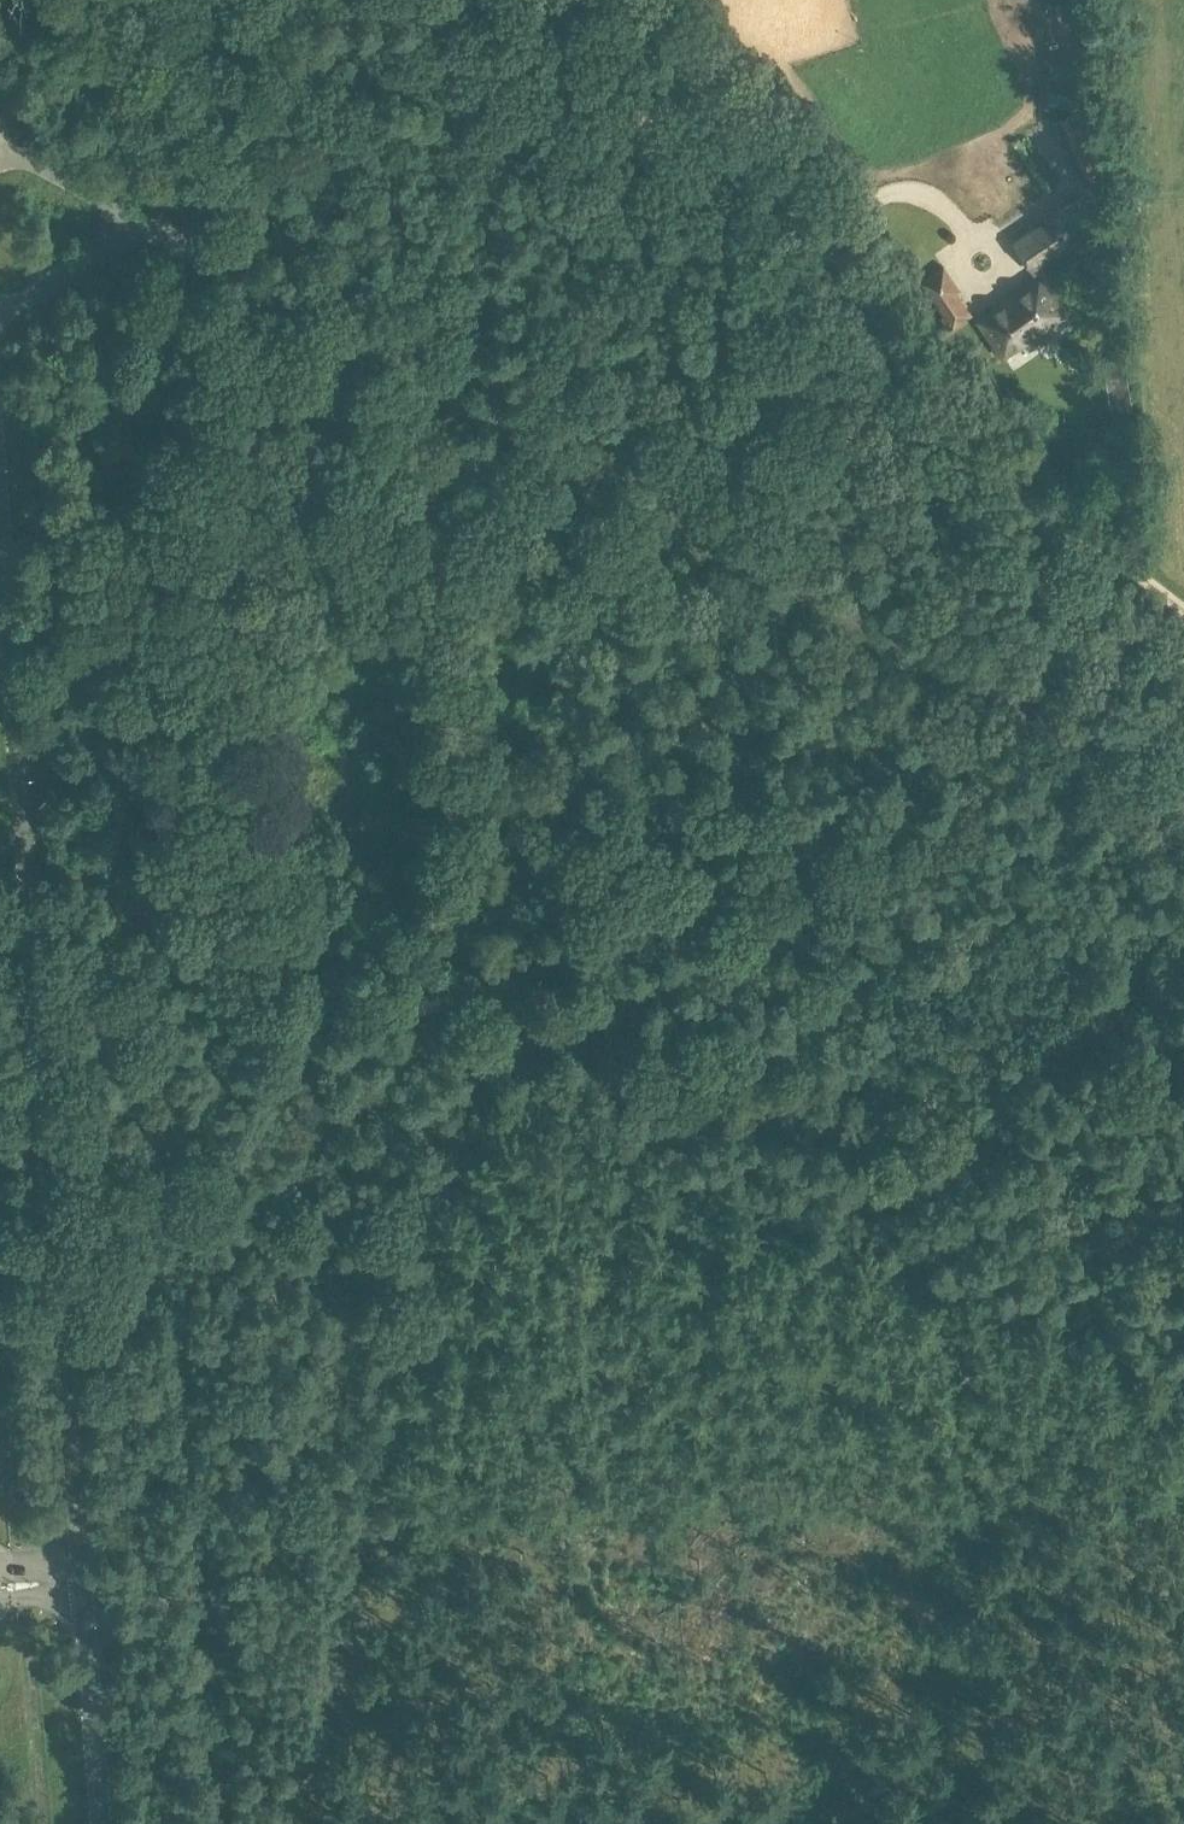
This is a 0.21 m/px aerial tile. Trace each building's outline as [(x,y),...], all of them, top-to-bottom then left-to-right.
[(1080,196),(1056,214),(1071,235),(1095,217),(1080,196)] [(1073,243),(1054,215),(1015,242),(1034,270),(1073,243)] [(944,267),(922,283),(952,327),(971,314),(956,292),(959,289),(944,267)] [(1047,325),(1064,313),(1040,278),(979,320),(1003,356),(1030,337),(1033,341),(1037,343),(1042,343),(1049,338),(1051,334),(1050,329),(1047,325)]
